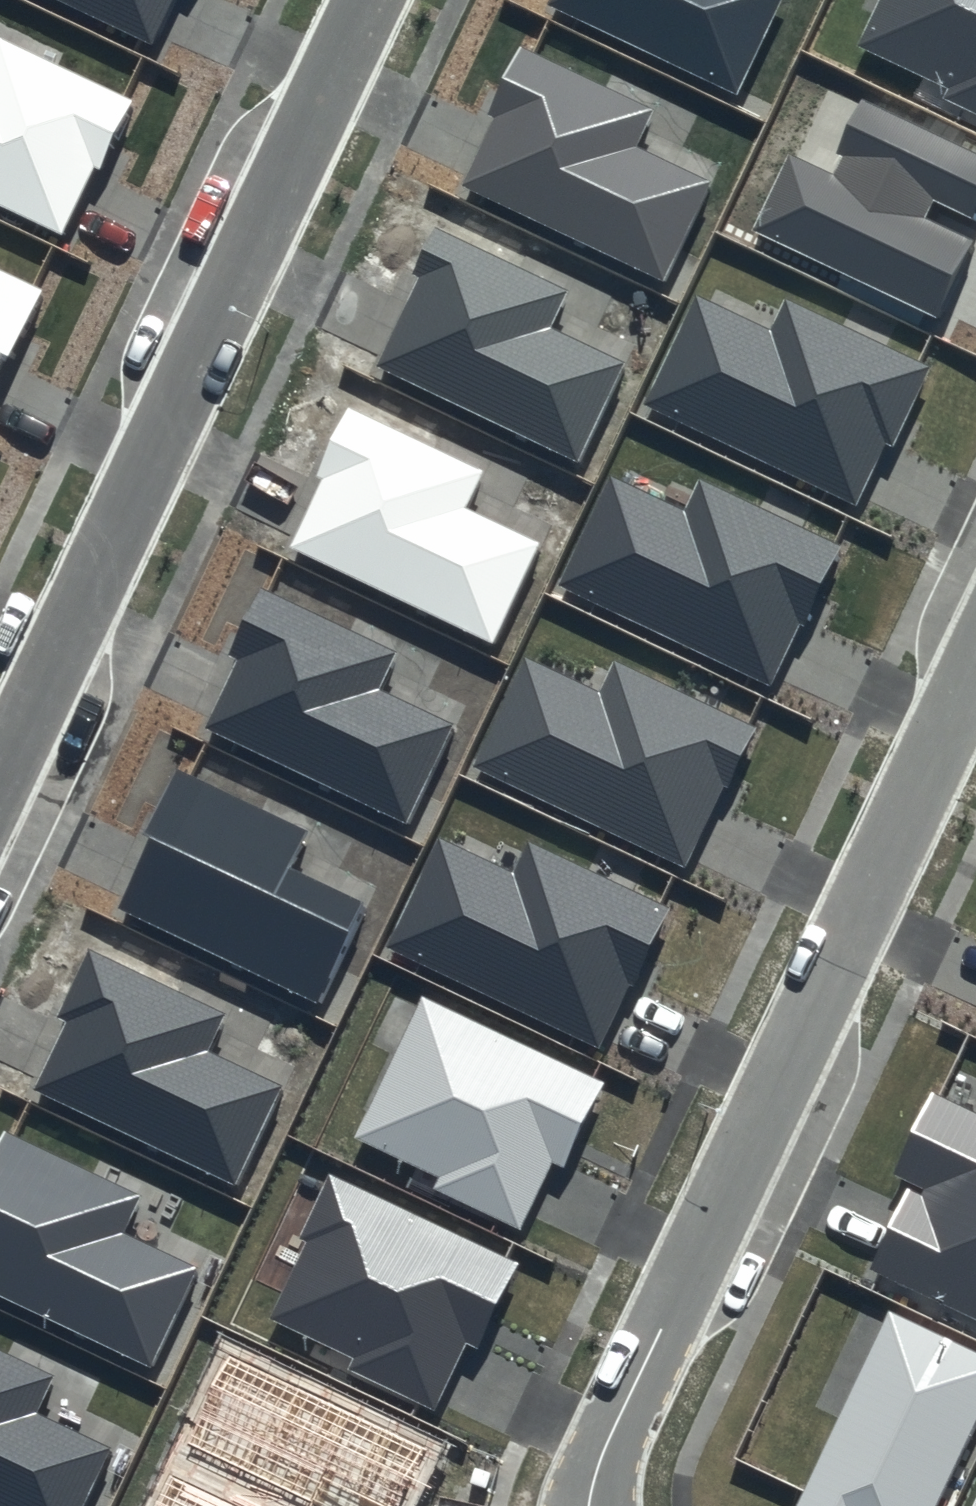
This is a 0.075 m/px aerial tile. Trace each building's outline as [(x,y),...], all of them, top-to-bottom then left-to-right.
[(152,43),(172,0),(59,0),(152,43)] [(547,4),(735,93),(779,0),(549,0),(547,4)] [(857,46),(946,87),(941,98),(975,114),(975,0),(879,0),(857,46)] [(59,233),(91,166),(99,169),(132,99),(0,38),(0,206),(59,233)] [(653,108),(521,45),(489,112),(495,116),(462,185),(665,282),(714,181),(635,144),(653,108)] [(862,98),(836,153),(845,157),(835,177),(788,155),(751,231),(939,320),(975,242),(975,240),(927,217),(935,201),(973,219),(975,213),(975,152),(862,98)] [(569,289),(436,225),(413,273),(421,276),(377,366),(578,462),(626,362),(551,326),(569,289)] [(1,354),(10,358),(43,287),(0,268),(0,357),(1,354)] [(926,368),(786,301),(770,333),(696,297),(644,404),(858,508),(926,368)] [(484,470),(349,405),(315,475),(323,478),(289,548),(492,644),(540,543),(466,507),(484,470)] [(840,548),(701,481),(685,513),(611,477),(558,584),(772,688),(840,548)] [(397,651),(262,587),(228,656),(236,660),(202,729),(405,826),(453,724),(379,689),(397,651)] [(754,728),(614,661),(599,693),(524,657),(472,764),(686,868),(754,728)] [(311,830),(176,765),(143,835),(150,838),(117,908),(319,1004),(368,903),(293,867),(311,830)] [(512,872),(440,838),(387,946),(600,1048),(668,909),(527,841),(512,872)] [(226,1012),(91,948),(58,1017),(65,1020),(32,1090),(234,1186),(282,1085),(208,1049),(226,1012)] [(603,1082),(422,996),(355,1138),(439,1178),(434,1189),(520,1230),(552,1162),(562,1167),(603,1082)] [(932,1092),(893,1174),(909,1182),(867,1270),(975,1322),(975,1113),(932,1092)] [(6,1130),(0,1141),(0,1297),(149,1368),(197,1267),(122,1231),(140,1194),(6,1130)] [(517,1263),(329,1174),(298,1239),(306,1243),(270,1319),(354,1359),(348,1371),(435,1411),(467,1343),(477,1348),(517,1263)] [(889,1311),(796,1505),(938,1505),(975,1426),(975,1352),(889,1311)] [(0,1350),(0,1505),(85,1505),(112,1449),(37,1414),(55,1376),(0,1350)] [(231,1357),(191,1444),(311,1501),(309,1505),(397,1505),(424,1448),(231,1357)] [(171,1475),(156,1505),(237,1505),(171,1475)]
